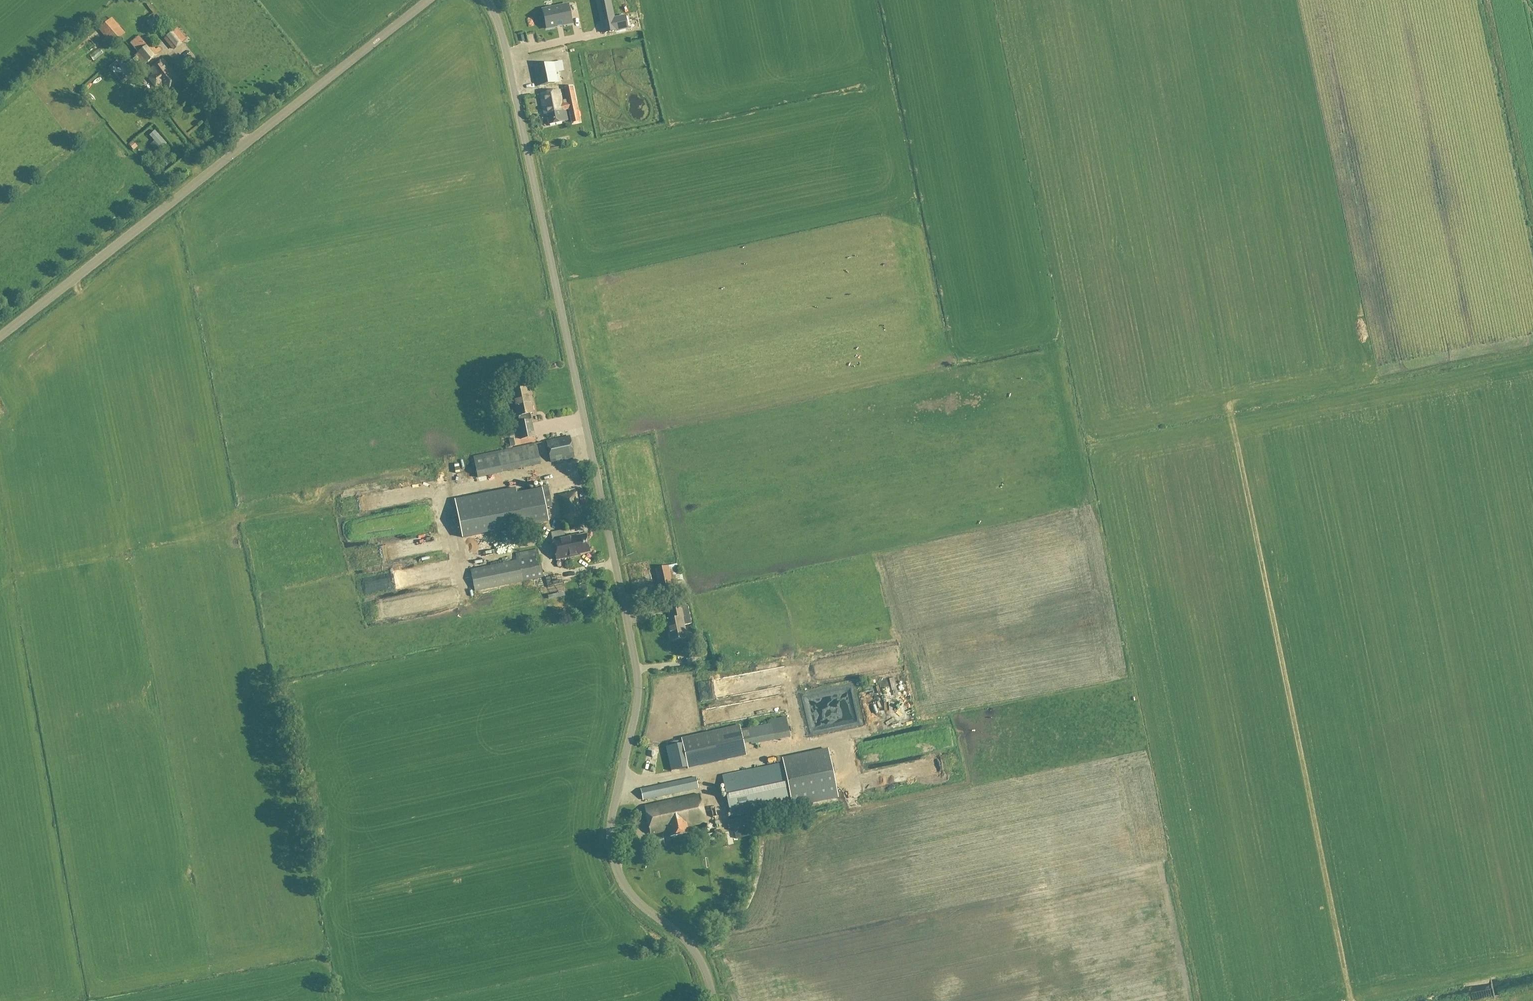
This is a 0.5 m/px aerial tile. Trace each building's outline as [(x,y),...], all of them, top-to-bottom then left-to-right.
[(542,11),(546,30),(572,25),(568,5),(542,11)] [(613,20),(611,11),(599,13),(603,34),(626,29),(624,18),(613,20)] [(125,34),(112,19),(98,30),(106,39),(100,43),(106,50),(125,34)] [(178,25),(174,29),(183,40),(187,37),(178,25)] [(161,34),(164,38),(173,31),(169,27),(161,34)] [(173,50),(182,42),(173,31),(164,38),(164,39),(173,50)] [(147,46),(140,39),(132,46),(138,53),(135,56),(136,57),(132,60),(139,68),(142,65),(143,66),(157,53),(149,44),(147,46)] [(160,84),(161,86),(165,91),(178,82),(163,60),(149,70),(153,74),(148,78),(155,88),(160,84)] [(130,74),(137,68),(132,61),(125,67),(130,74)] [(532,67),(536,87),(560,82),(555,62),(532,67)] [(539,94),(543,110),(576,103),(572,86),(564,88),(566,100),(561,101),(559,91),(539,94)] [(576,103),(543,110),(544,115),(546,114),(548,125),(563,122),(567,121),(565,110),(568,110),(571,124),(580,122),(576,103)] [(138,181),(141,187),(147,183),(144,178),(138,181)] [(518,416),(519,422),(517,422),(520,439),(534,436),(529,414),(532,413),(527,388),(511,391),(517,416),(518,416)] [(574,457),(569,437),(545,442),(550,462),(574,457)] [(473,458),(477,478),(540,465),(536,444),(473,458)] [(559,493),(577,489),(575,484),(558,488),(559,493)] [(552,507),(548,488),(516,494),(515,489),(454,501),(461,538),(522,527),(548,522),(548,521),(547,521),(545,508),(552,507)] [(564,516),(566,527),(581,524),(579,513),(581,513),(576,492),(558,496),(562,516),(564,516)] [(570,537),(574,557),(579,556),(578,554),(589,552),(585,535),(576,537),(576,536),(570,537)] [(574,557),(570,537),(552,541),(556,560),(574,557)] [(542,577),(537,550),(517,554),(518,561),(470,571),(474,591),(542,577)] [(667,567),(655,569),(658,587),(671,584),(667,567)] [(549,574),(549,584),(562,583),(562,574),(549,574)] [(666,620),(670,641),(685,639),(683,626),(691,624),(687,606),(667,610),(669,620),(666,620)] [(687,769),(746,756),(739,727),(680,740),(681,744),(665,748),(670,772),(687,768),(687,769)] [(783,764),(722,776),(730,817),(792,804),(792,806),(838,797),(828,750),(783,759),(783,764)] [(695,777),(640,789),(642,800),(698,788),(695,777)] [(698,795),(643,807),(649,835),(667,831),(669,838),(689,834),(687,827),(704,823),(698,795)] [(728,820),(729,828),(750,824),(748,816),(728,820)] [(735,840),(751,836),(750,829),(734,833),(735,840)] [(662,837),(648,840),(650,847),(663,844),(662,837)]
